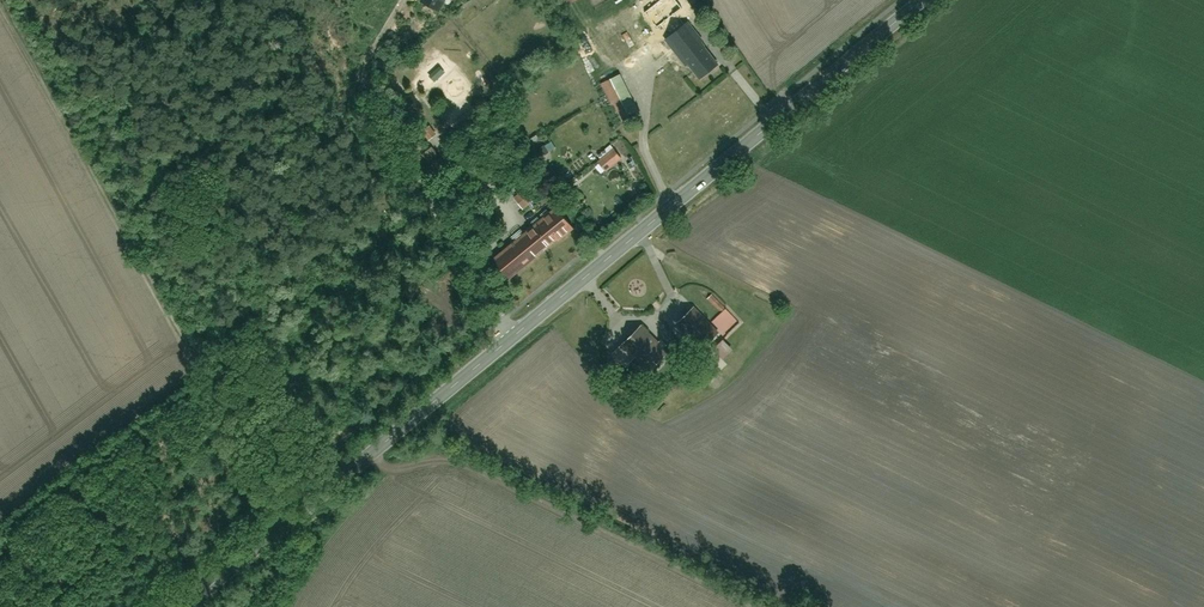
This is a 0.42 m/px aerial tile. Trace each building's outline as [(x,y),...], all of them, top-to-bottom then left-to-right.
[(424,3),(441,11),(446,0),(425,0),(424,3)] [(668,4),(648,18),(661,35),(680,21),(668,4)] [(690,25),(669,41),(701,84),(723,68),(690,25)] [(623,77),(602,87),(621,126),(643,116),(623,77)] [(598,158),(609,172),(629,156),(618,142),(598,158)] [(526,190),(517,199),(526,209),(536,200),(526,190)] [(497,261),(513,280),(575,229),(560,210),(497,261)] [(695,308),(680,326),(703,347),(719,329),(695,308)] [(646,325),(618,352),(642,377),(670,349),(646,325)]
